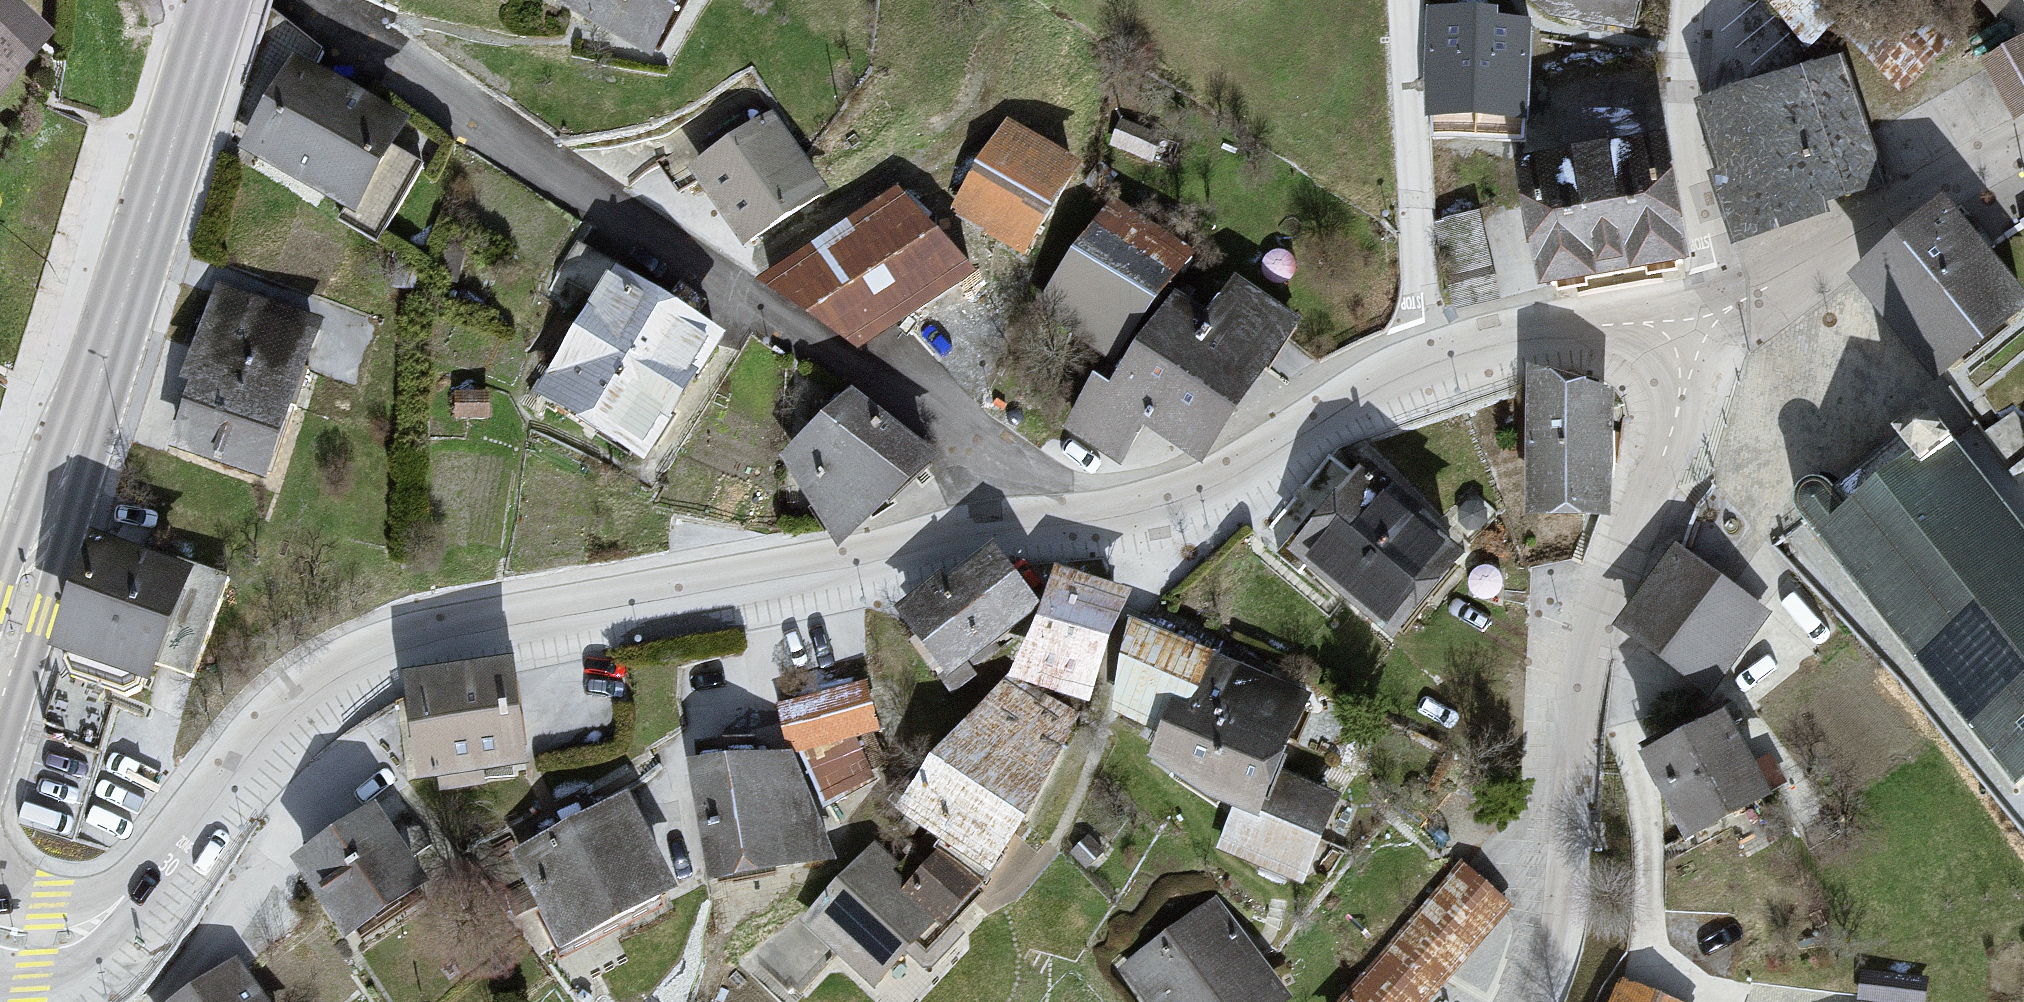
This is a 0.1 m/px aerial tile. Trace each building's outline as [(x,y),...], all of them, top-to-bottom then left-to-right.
[(57,42),(9,0),(0,0),(0,97),(57,42)] [(680,73),(712,0),(570,0),(680,73)] [(1429,110),(1536,111),(1537,0),(1430,0),(1429,110)] [(1548,18),(1647,46),(1658,0),(1552,0),(1548,18)] [(1995,23),(2023,0),(1975,0),(1995,23)] [(1985,67),(2021,128),(2023,126),(2023,48),(1985,67)] [(432,136),(303,61),(253,148),(369,223),(432,136)] [(1845,68),(1712,110),(1746,252),(1877,167),(1845,68)] [(1018,120),(968,213),(1049,270),(1099,173),(1018,120)] [(795,126),(714,167),(764,263),(845,198),(795,126)] [(1689,154),(1538,172),(1564,304),(1702,278),(1689,154)] [(917,198),(799,288),(902,345),(986,295),(917,198)] [(1856,289),(1952,387),(2023,335),(2023,283),(1966,210),(1856,289)] [(1181,301),(1099,248),(1046,319),(1109,366),(1068,448),(1137,472),(1162,438),(1190,460),(1287,310),(1253,291),(1237,322),(1181,301)] [(620,285),(545,398),(680,463),(742,351),(620,285)] [(228,286),(178,448),(285,495),(338,323),(228,286)] [(1604,370),(1521,372),(1524,506),(1607,504),(1604,370)] [(857,411),(800,472),(855,540),(946,476),(857,411)] [(1794,492),(1795,500),(1794,501),(1798,509),(1811,528),(2017,789),(2023,783),(2023,526),(1943,424),(1846,499),(1830,480),(1821,476),(1811,475),(1801,481),(1794,492)] [(1341,455),(1284,539),(1415,643),(1486,575),(1341,455)] [(122,542),(69,660),(185,695),(232,589),(122,542)] [(1690,553),(1626,635),(1714,702),(1778,620),(1690,553)] [(1009,561),(904,623),(968,689),(1058,613),(1009,561)] [(1082,580),(1035,665),(1111,713),(1149,616),(1082,580)] [(1158,635),(1134,722),(1182,741),(1168,772),(1251,813),(1282,829),(1301,780),(1329,705),(1158,635)] [(539,678),(415,694),(432,803),(560,772),(539,678)] [(880,687),(778,710),(797,767),(902,746),(880,687)] [(1021,689),(914,824),(1011,895),(1099,732),(1021,689)] [(1717,740),(1662,769),(1712,848),(1795,810),(1746,727),(1717,740)] [(816,779),(707,767),(733,888),(850,871),(816,779)] [(1282,829),(1251,813),(1231,862),(1321,896),(1355,811),(1301,780),(1282,829)] [(645,803),(524,862),(584,952),(698,898),(645,803)] [(394,820),(308,874),(375,950),(451,891),(394,820)] [(881,852),(816,933),(893,997),(961,933),(881,852)] [(1520,902),(1469,855),(1334,1001),(1428,1001),(1520,902)] [(1127,980),(1150,1001),(1301,1001),(1302,1001),(1231,903),(1127,980)] [(180,1001),(275,1001),(247,962),(180,1001)] [(1631,985),(1624,1001),(1665,1001),(1631,985)]
